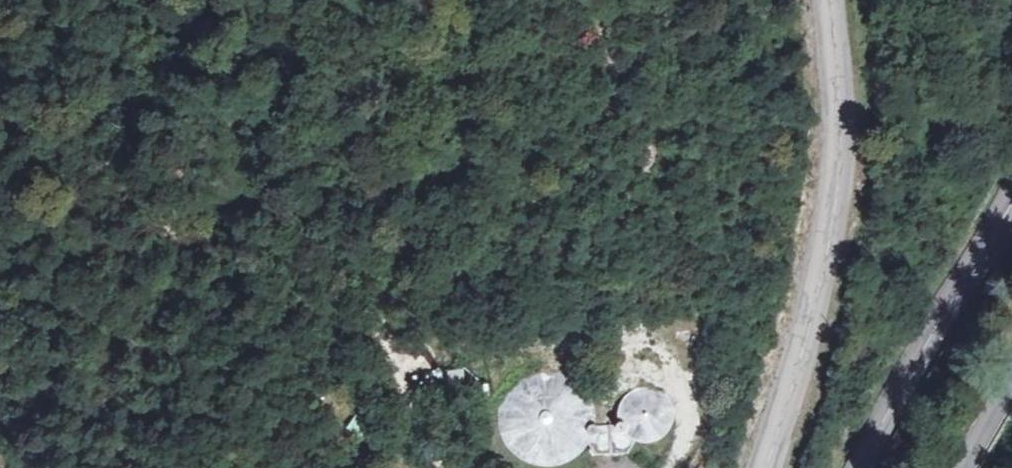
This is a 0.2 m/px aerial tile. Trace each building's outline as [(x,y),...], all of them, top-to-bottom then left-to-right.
[(627,394),(626,400),(626,403),(627,409),(604,411),(605,402),(604,397),(604,392),(602,388),(601,383),(599,379),(596,375),(593,371),(590,367),(586,364),(582,361),(578,359),(574,357),(569,356),(564,354),(559,354),(555,354),(550,354),(545,355),(540,356),(536,358),(532,360),(527,363),(524,366),(520,369),(517,373),(514,377),(512,382),(510,386),(509,391),(508,396),(508,400),(508,405),(508,410),(509,415),(511,419),(512,424),(515,428),(518,432),(521,436),(524,439),(528,442),(532,445),(536,447),(541,449),(546,450),(550,451),(555,451),(560,451),(565,450),(570,449),(574,447),(579,445),(583,443),(587,440),(590,437),(593,433),(597,429),(603,441),(639,440),(644,427),(663,428),(668,425),(673,422),(677,418),(680,413),(681,411),(682,405),(683,400),(682,397),(682,394),(681,391),(679,386),(677,384),(675,382),(671,378),(666,375),(661,373),(658,372),(653,372),(647,373),(645,374),(639,376),(635,380),(633,382),(630,386),(627,392),(627,394)] [(479,371),(480,383),(500,382),(499,370),(479,371)]
